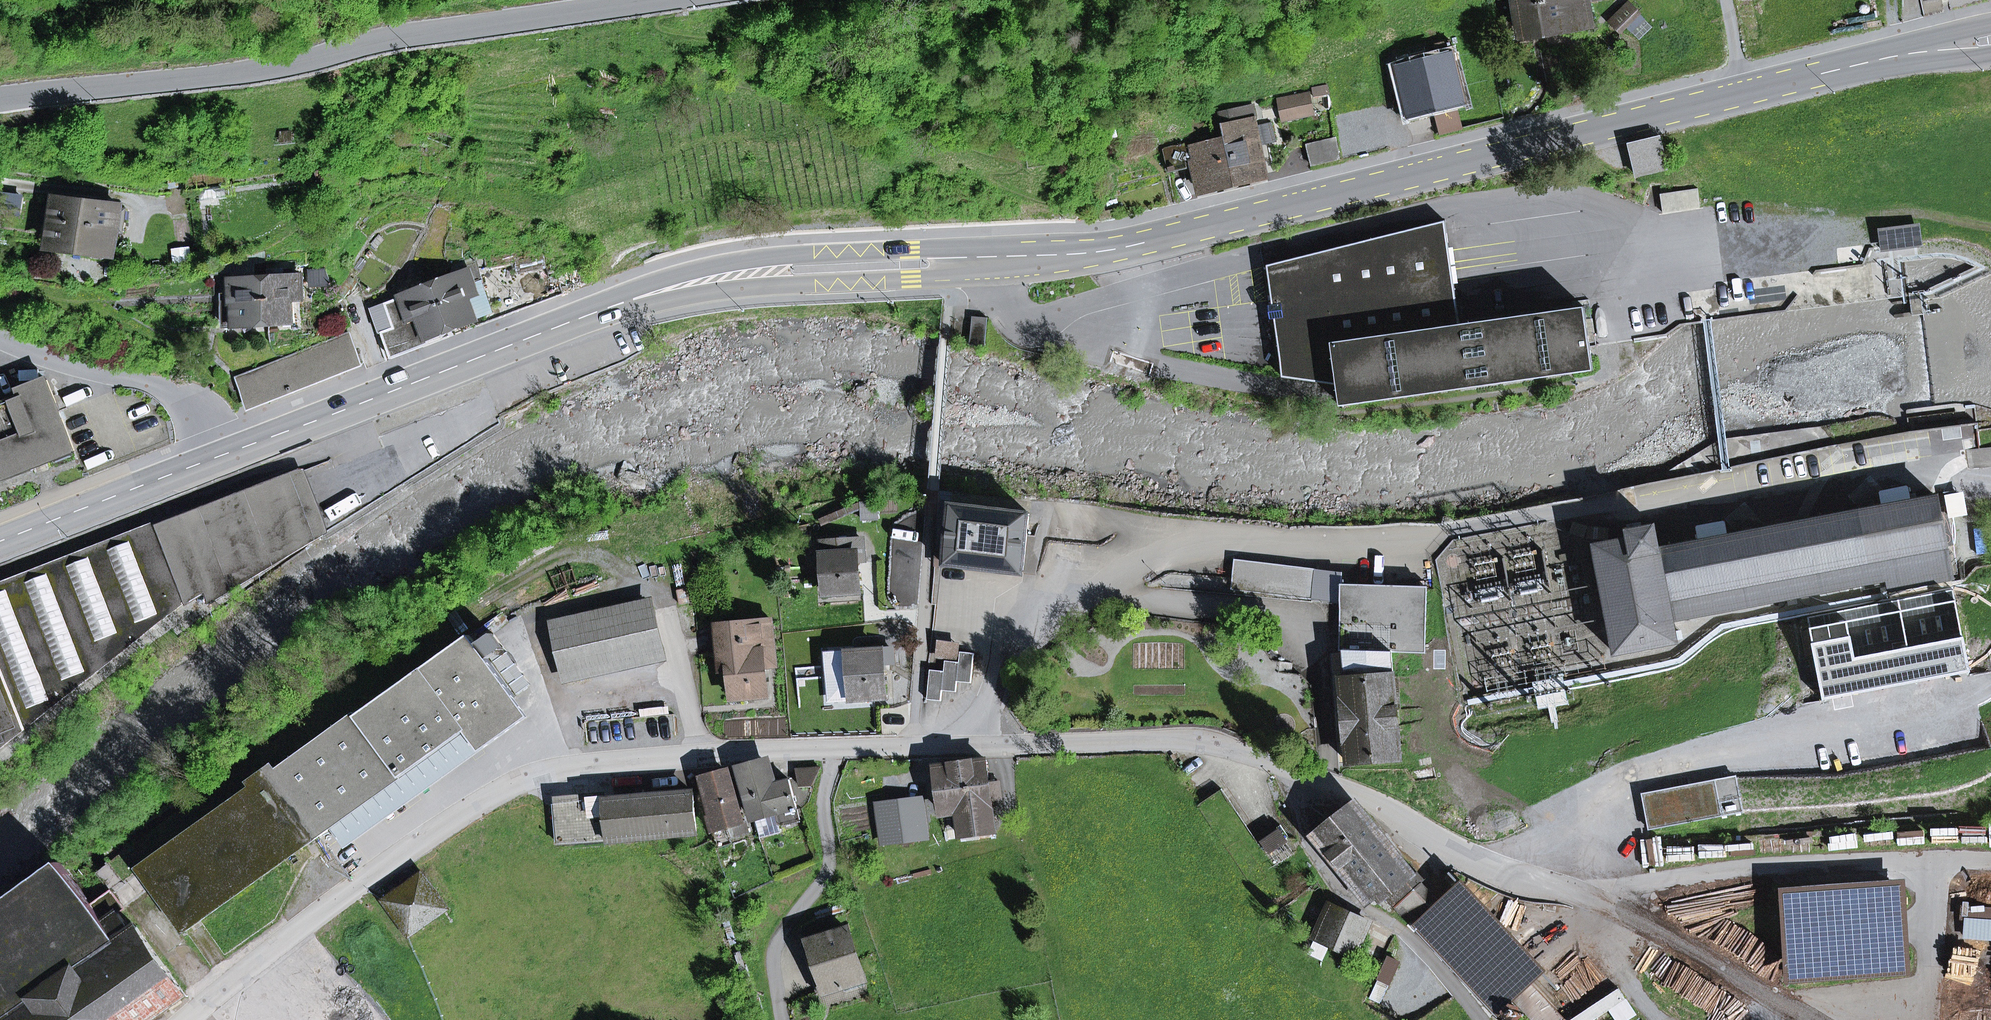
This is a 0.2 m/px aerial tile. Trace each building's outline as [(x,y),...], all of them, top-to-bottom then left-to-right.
[(1592,0),(1517,0),(1523,35),(1590,23),(1586,1),(1592,0)] [(1616,24),(1630,35),(1649,12),(1635,1),(1616,24)] [(1451,57),(1454,56),(1450,41),(1436,45),(1439,59),(1427,62),(1424,53),(1412,56),(1414,66),(1399,69),(1410,116),(1433,110),(1457,105),(1463,103),(1451,57)] [(1427,62),(1439,59),(1436,45),(1423,48),(1424,53),(1427,62)] [(1294,116),(1311,113),(1307,96),(1291,99),(1294,116)] [(1280,102),(1284,119),(1294,116),(1291,99),(1280,102)] [(1439,133),(1462,127),(1457,105),(1433,110),(1439,133)] [(1228,136),(1238,184),(1267,177),(1259,144),(1273,141),(1270,125),(1256,128),(1252,107),(1222,113),(1227,136),(1228,136)] [(544,123),(554,130),(558,125),(548,117),(544,123)] [(441,132),(453,137),(457,125),(440,119),(438,125),(443,127),(441,132)] [(1194,162),(1201,192),(1238,184),(1228,136),(1227,136),(1182,148),(1182,145),(1164,149),(1169,171),(1187,167),(1186,163),(1194,162)] [(1335,138),(1307,145),(1312,165),(1340,159),(1335,138)] [(1629,145),(1636,176),(1667,169),(1659,138),(1629,145)] [(201,201),(237,196),(235,184),(227,185),(199,190),(201,201)] [(1663,213),(1701,207),(1698,188),(1660,194),(1663,213)] [(119,222),(124,223),(126,209),(58,200),(52,246),(91,252),(91,254),(95,258),(106,259),(112,256),(112,254),(115,254),(118,232),(119,222)] [(1584,307),(1459,325),(1445,221),(1268,266),(1273,305),(1269,305),(1271,319),(1275,318),(1284,376),(1339,384),(1342,405),(1593,370),(1584,307)] [(1922,225),(1882,230),(1885,252),(1924,247),(1922,225)] [(226,303),(228,326),(270,324),(267,277),(254,278),(254,267),(265,266),(265,250),(231,262),(232,296),(233,302),(226,303)] [(484,286),(492,320),(564,294),(559,279),(550,276),(543,256),(479,269),(484,286)] [(475,320),(478,326),(492,320),(484,286),(479,269),(476,259),(456,267),(459,275),(435,284),(452,328),(452,329),(475,320)] [(310,279),(326,278),(319,269),(310,269),(310,279)] [(304,298),(302,275),(267,277),(270,324),(295,322),(294,299),(304,298)] [(452,329),(452,328),(435,284),(385,303),(394,328),(382,332),(393,359),(425,347),(421,337),(427,335),(428,338),(429,337),(452,329)] [(970,345),(985,346),(987,318),(972,316),(970,345)] [(425,347),(432,344),(429,337),(428,338),(427,335),(421,337),(425,347)] [(239,379),(250,408),(361,364),(350,336),(239,379)] [(75,450),(47,380),(21,391),(24,398),(0,407),(0,480),(75,450)] [(305,535),(300,522),(320,515),(301,472),(188,516),(214,587),(305,535)] [(1945,547),(1953,546),(1943,496),(1659,550),(1654,526),(1627,531),(1629,539),(1595,546),(1615,653),(1676,642),(1672,620),(1888,579),(1890,589),(1951,577),(1945,547)] [(884,502),(884,512),(897,512),(896,502),(884,502)] [(862,503),(821,519),(823,525),(862,509),(863,520),(878,519),(877,503),(862,503)] [(946,552),(945,565),(1022,574),(1029,514),(952,505),(946,552)] [(198,596),(214,587),(188,516),(187,513),(169,520),(140,531),(159,580),(175,574),(185,601),(186,603),(198,596)] [(185,601),(175,574),(159,580),(140,531),(0,586),(0,748),(185,601)] [(842,587),(843,593),(859,592),(857,562),(857,551),(862,551),(862,539),(822,542),(826,588),(842,587)] [(935,563),(945,565),(946,552),(935,551),(935,563)] [(1315,570),(1235,560),(1231,590),(1311,600),(1315,570)] [(1392,651),(1425,652),(1427,587),(1342,585),(1340,650),(1344,650),(1392,651)] [(558,631),(566,671),(660,650),(651,611),(558,631)] [(767,696),(764,666),(776,665),(772,620),(719,625),(721,654),(722,654),(730,654),(731,669),(732,693),(749,691),(750,697),(767,696)] [(490,658),(504,648),(493,634),(479,644),(490,658)] [(264,774),(313,840),(331,828),(364,804),(449,744),(466,732),(480,752),(529,717),(470,635),(358,715),(356,712),(277,771),(274,767),(264,774)] [(862,651),(888,650),(888,640),(861,642),(862,651)] [(868,692),(869,698),(885,697),(883,661),(889,660),(888,650),(862,651),(849,652),(850,668),(852,693),(868,692)] [(1348,763),(1400,759),(1392,651),(1344,650),(1346,679),(1341,679),(1348,763)] [(492,661),(516,695),(517,694),(531,685),(506,651),(492,661)] [(831,670),(850,668),(849,652),(830,654),(831,670)] [(956,692),(957,682),(971,683),(974,653),(960,652),(959,662),(945,661),(944,671),(930,670),(927,700),(941,701),(942,690),(956,692)] [(723,670),(731,669),(730,654),(722,654),(723,670)] [(331,828),(346,849),(480,752),(466,732),(449,744),(364,804),(331,828)] [(957,813),(960,836),(995,831),(991,799),(1001,798),(999,784),(989,785),(986,760),(937,766),(943,814),(957,813)] [(776,783),(772,784),(769,774),(766,762),(740,770),(753,820),(779,813),(782,824),(800,819),(789,780),(776,783)] [(796,770),(801,787),(812,786),(820,768),(796,770)] [(745,821),(742,822),(728,773),(705,779),(711,803),(705,805),(714,831),(727,826),(730,826),(733,837),(748,832),(745,821)] [(141,869),(186,932),(204,919),(301,849),(313,840),(264,774),(252,782),(255,787),(141,869)] [(1643,796),(1649,829),(1742,812),(1736,779),(1735,779),(1715,783),(1713,783),(1669,791),(1667,792),(1644,796),(1643,796)] [(1668,789),(1669,791),(1713,783),(1713,781),(1668,789)] [(1198,805),(1249,881),(1296,849),(1280,825),(1257,841),(1222,789),(1198,805)] [(559,844),(696,833),(693,792),(555,803),(559,844)] [(1388,900),(1395,907),(1421,884),(1356,804),(1335,820),(1314,837),(1365,901),(1368,903),(1382,891),(1385,896),(1388,900)] [(946,837),(960,836),(957,813),(943,814),(946,837)] [(879,834),(882,845),(911,837),(908,825),(879,834)] [(720,847),(733,842),(727,826),(714,831),(720,847)] [(125,908),(117,899),(111,891),(92,905),(62,864),(0,908),(0,1019),(152,1019),(186,995),(155,953),(137,927),(131,931),(118,913),(125,908)] [(384,900),(410,936),(448,909),(422,873),(384,900)] [(1785,985),(1911,976),(1904,879),(1778,888),(1785,985)] [(1443,909),(1421,884),(1395,907),(1399,911),(1403,907),(1446,955),(1445,956),(1496,1011),(1512,996),(1534,1019),(1556,1019),(1523,986),(1539,971),(1463,890),(1443,909)] [(1331,905),(1316,938),(1354,955),(1369,922),(1331,905)] [(863,978),(848,930),(809,942),(824,990),(863,978)] [(817,992),(824,990),(809,942),(802,944),(817,992)] [(1605,959),(1558,984),(1571,1008),(1618,983),(1605,959)] [(1398,1000),(1411,1019),(1412,1019),(1440,1002),(1428,982),(1398,1000)] [(1625,999),(1619,988),(1572,1019),(1594,1019),(1625,999)] [(1520,1009),(1515,1006),(1510,1007),(1506,1012),(1507,1017),(1511,1019),(1516,1019),(1518,1019),(1521,1015),(1520,1009)]
